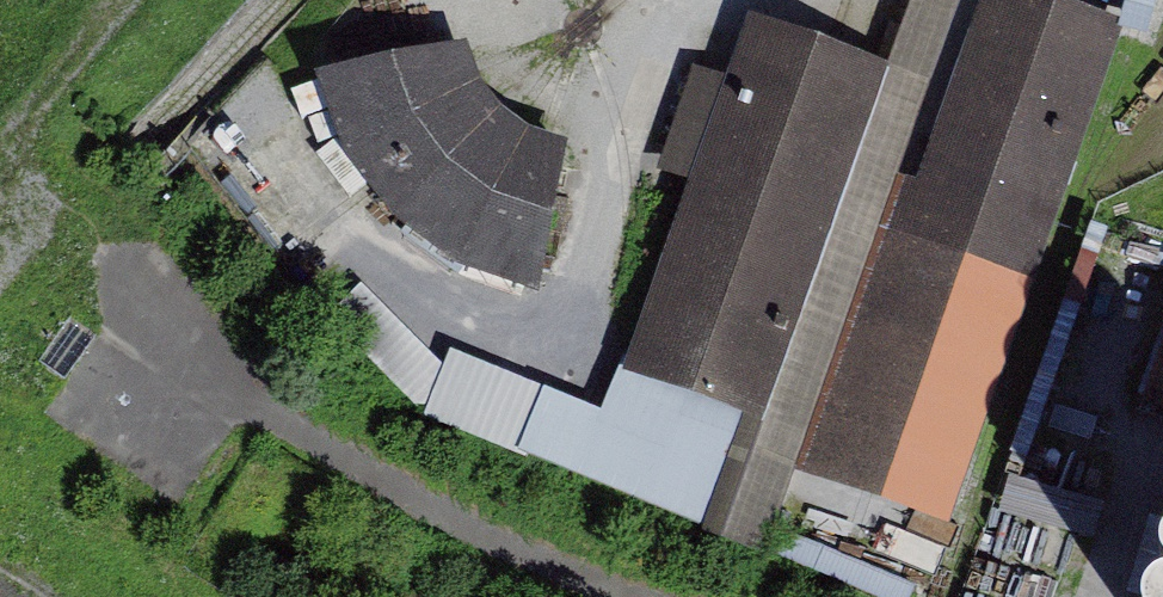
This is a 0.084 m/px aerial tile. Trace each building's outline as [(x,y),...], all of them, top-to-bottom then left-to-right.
[(888,70),(763,422),(723,539),(769,554),(966,0),(911,0),(888,70)] [(1071,0),(983,0),(810,472),(948,522),(1131,22),(1071,0)] [(753,19),(620,370),(741,416),(763,422),(888,70),(753,19)] [(478,68),(472,47),(320,67),(342,145),(379,203),(432,248),(486,287),(538,292),(568,140),(550,135),(528,127),(524,124),(503,108),(495,100),(482,80),(478,68)] [(430,415),(449,364),(368,285),(335,316),(430,415)] [(449,364),(430,415),(523,450),(547,386),(454,351),(449,364)] [(1152,386),(1162,390),(1162,359),(1152,386)] [(547,386),(523,450),(705,526),(741,416),(620,370),(606,408),(547,386)]
